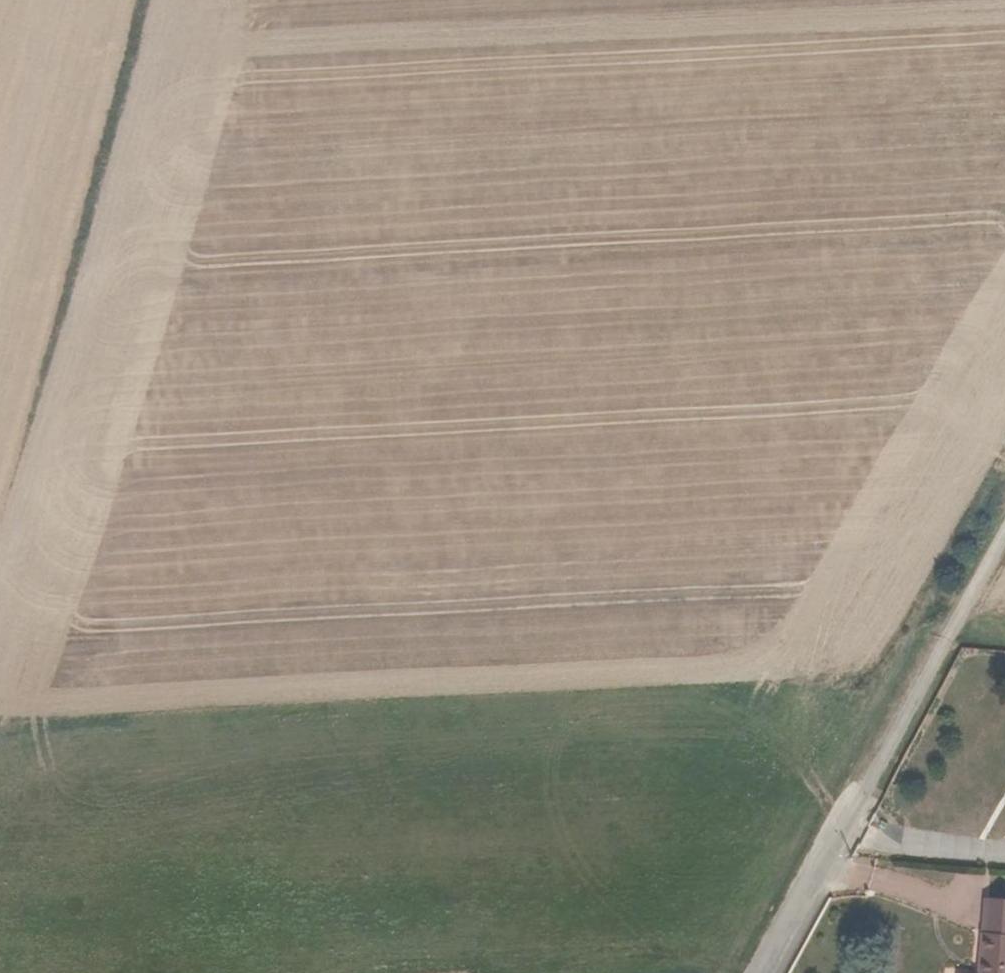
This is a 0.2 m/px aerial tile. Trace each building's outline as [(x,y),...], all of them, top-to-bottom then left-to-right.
[(978,972),(1004,972),(1004,901),(986,899),(978,972)]
